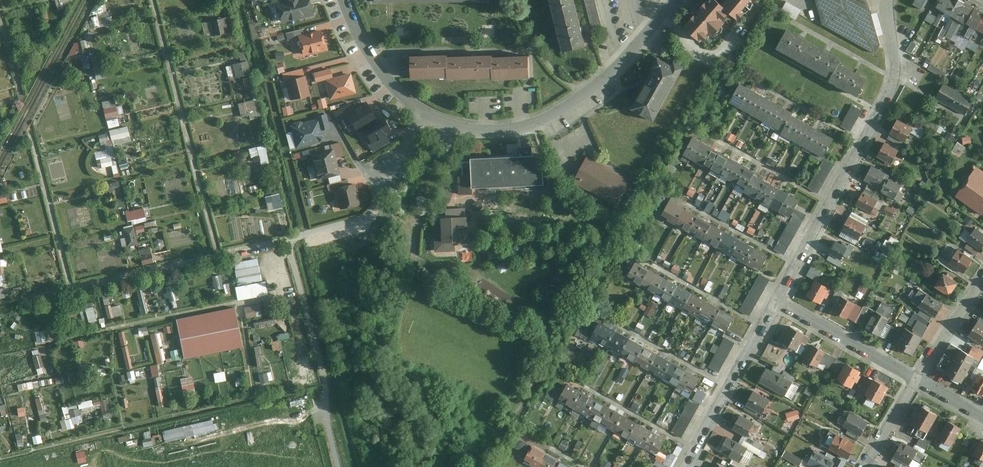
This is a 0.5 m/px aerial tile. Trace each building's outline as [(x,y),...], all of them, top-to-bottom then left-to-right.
[(313,16),(309,0),(284,0),(275,2),(281,25),(313,16)] [(550,20),(578,13),(574,0),(545,0),(550,20)] [(593,36),(603,34),(595,0),(585,0),(593,36)] [(683,28),(701,44),(728,12),(723,7),(715,0),(707,0),(683,28)] [(723,7),(728,12),(739,20),(756,0),(728,0),(723,7)] [(799,18),(804,8),(788,0),(783,10),(799,18)] [(822,25),(875,54),(880,45),(868,4),(865,0),(815,0),(822,25)] [(929,0),(916,0),(913,5),(923,10),(929,0)] [(952,0),(938,0),(934,8),(941,12),(934,26),(937,27),(945,14),(952,0)] [(961,0),(952,0),(945,14),(951,18),(948,24),(946,23),(938,36),(944,39),(945,37),(965,3),(961,0)] [(976,8),(965,3),(945,37),(951,40),(960,22),(966,26),(976,8)] [(96,15),(93,16),(96,28),(114,23),(111,13),(109,14),(106,4),(94,7),(96,15)] [(976,8),(966,26),(970,28),(965,37),(971,41),(972,37),(982,20),(982,13),(976,8)] [(586,45),(578,13),(550,20),(558,52),(586,45)] [(204,19),(205,34),(232,33),(231,18),(204,19)] [(972,37),(976,40),(980,33),(982,35),(982,20),(972,37)] [(302,29),(285,33),(287,41),(299,38),(298,37),(304,36),(302,29)] [(814,45),(787,30),(776,50),(803,65),(814,45)] [(303,56),(326,51),(321,32),(304,36),(298,37),(299,38),(303,56)] [(74,42),(76,51),(87,49),(85,40),(74,42)] [(830,79),(839,64),(842,60),(814,45),(803,65),(830,79)] [(448,55),(411,57),(412,81),(449,80),(448,58),(448,55)] [(493,58),(493,56),(448,58),(449,80),(449,83),(494,81),(493,58)] [(529,56),(493,58),(494,81),(494,83),(530,82),(529,56)] [(631,113),(654,126),(687,70),(677,65),(676,68),(661,60),(631,113)] [(229,77),(250,75),(249,62),(228,63),(229,77)] [(857,98),(867,80),(839,64),(830,79),(829,82),(857,98)] [(282,76),(284,82),(304,76),(302,70),(282,76)] [(330,70),(313,74),(315,84),(324,81),(332,79),(330,70)] [(324,81),(329,101),(356,94),(351,74),(332,79),(324,81)] [(304,76),(284,82),(290,102),(310,96),(304,76)] [(754,85),(743,79),(732,98),(742,104),(754,85)] [(973,101),(944,84),(936,98),(965,115),(973,101)] [(742,104),(753,110),(764,91),(754,85),(742,104)] [(764,91),(753,110),(764,116),(775,97),(764,91)] [(774,122),(785,103),(775,97),(764,116),(774,122)] [(327,98),(320,98),(321,106),(328,106),(327,98)] [(104,100),(108,127),(120,125),(116,99),(104,100)] [(241,101),(241,117),(259,116),(258,100),(241,101)] [(796,109),(785,103),(774,122),(784,128),(795,111),(796,109)] [(354,113),(349,104),(332,114),(337,123),(346,118),(354,113)] [(854,104),(843,125),(853,131),(865,110),(854,104)] [(284,106),(285,114),(293,113),(292,105),(284,106)] [(366,105),(354,113),(346,118),(356,133),(361,130),(377,120),(366,105)] [(783,130),(794,136),(805,117),(795,111),(784,128),(783,130)] [(315,117),(315,120),(319,119),(322,131),(329,129),(325,115),(315,117)] [(377,120),(361,130),(370,144),(371,146),(385,137),(391,133),(381,117),(377,120)] [(805,117),(794,136),(804,142),(816,123),(805,117)] [(289,127),(295,150),(325,142),(322,131),(319,119),(315,120),(289,127)] [(913,127),(898,119),(890,133),(906,141),(913,127)] [(804,142),(815,148),(826,129),(816,123),(804,142)] [(129,125),(111,130),(113,140),(132,135),(129,125)] [(826,129),(815,148),(825,154),(836,134),(826,129)] [(101,143),(111,141),(110,132),(100,134),(101,143)] [(390,144),(385,137),(371,146),(370,144),(367,146),(372,154),(390,144)] [(693,137),(681,159),(689,163),(692,157),(701,141),(693,137)] [(701,141),(692,157),(703,163),(712,148),(701,141)] [(329,146),(330,151),(333,150),(335,159),(343,157),(339,143),(329,146)] [(885,143),(877,155),(892,164),(899,151),(885,143)] [(268,145),(252,146),(254,165),(270,164),(268,145)] [(99,168),(115,164),(112,148),(96,151),(99,168)] [(712,148),(703,163),(712,168),(720,152),(712,148)] [(330,151),(310,156),(316,182),(340,176),(335,159),(333,150),(330,151)] [(720,152),(712,168),(720,173),(729,157),(720,152)] [(458,178),(459,197),(474,197),(474,190),(545,188),(543,155),(473,158),(473,163),(463,163),(463,177),(458,178)] [(819,192),(836,163),(826,156),(809,186),(819,192)] [(729,157),(720,173),(729,178),(738,162),(729,157)] [(631,180),(588,158),(574,183),(617,206),(631,180)] [(738,162),(729,178),(738,182),(746,167),(738,162)] [(871,165),(864,179),(879,186),(886,172),(871,165)] [(746,167),(738,182),(746,187),(755,172),(746,167)] [(956,196),(982,214),(982,171),(977,167),(956,196)] [(746,187),(745,190),(754,195),(762,180),(754,175),(756,172),(755,172),(746,187)] [(887,177),(880,191),(895,198),(902,184),(887,177)] [(762,180),(754,195),(762,200),(771,184),(762,180)] [(110,184),(112,190),(122,187),(120,181),(110,184)] [(355,184),(334,190),(339,211),(361,206),(355,184)] [(771,184),(762,200),(771,205),(780,189),(771,184)] [(780,189),(771,205),(780,209),(788,194),(780,189)] [(0,193),(0,203),(9,202),(7,192),(0,193)] [(863,192),(856,204),(876,215),(879,208),(875,205),(878,200),(863,192)] [(270,211),(285,207),(281,193),(266,196),(270,211)] [(788,194),(780,209),(790,215),(790,216),(791,214),(795,208),(799,200),(788,194)] [(676,222),(686,207),(672,199),(663,214),(676,222)] [(131,224),(149,220),(146,206),(128,210),(131,224)] [(888,206),(886,212),(896,216),(898,209),(888,206)] [(467,240),(466,209),(457,209),(457,207),(451,207),(451,209),(447,210),(447,218),(444,218),(444,226),(437,226),(437,250),(455,249),(454,241),(467,240)] [(699,214),(686,207),(676,222),(691,230),(699,214)] [(699,214),(691,230),(705,238),(714,222),(699,214)] [(785,253),(804,219),(794,214),(775,247),(785,253)] [(849,216),(842,230),(858,239),(866,225),(849,216)] [(727,230),(714,222),(705,238),(718,245),(727,230)] [(137,225),(126,226),(127,245),(138,244),(137,225)] [(980,250),(982,246),(982,232),(975,227),(966,241),(968,242),(980,250)] [(727,230),(718,245),(733,253),(742,238),(727,230)] [(157,238),(156,247),(165,248),(166,239),(157,238)] [(756,246),(742,238),(733,253),(747,262),(756,246)] [(841,259),(847,248),(836,242),(830,252),(841,259)] [(977,255),(980,250),(968,242),(965,246),(977,255)] [(756,246),(747,262),(761,269),(770,254),(756,246)] [(948,262),(964,273),(973,260),(957,249),(948,262)] [(842,261),(829,254),(827,259),(839,265),(842,261)] [(260,258),(235,261),(238,286),(237,286),(238,299),(269,295),(267,280),(263,281),(260,258)] [(637,260),(627,276),(642,284),(651,268),(637,260)] [(197,275),(201,287),(221,280),(217,268),(197,275)] [(665,276),(651,268),(642,284),(656,291),(665,276)] [(949,294),(959,280),(944,270),(935,284),(949,294)] [(751,315),(771,278),(762,273),(741,309),(751,315)] [(665,276),(656,291),(670,299),(679,284),(665,276)] [(807,295),(820,303),(828,288),(815,281),(807,295)] [(858,295),(865,298),(871,284),(864,281),(858,295)] [(147,285),(150,293),(157,291),(154,282),(147,285)] [(174,307),(188,303),(182,282),(167,286),(174,307)] [(143,313),(151,312),(145,284),(138,286),(143,313)] [(693,292),(679,284),(670,299),(684,307),(693,292)] [(10,296),(8,287),(0,288),(0,298),(10,296)] [(933,315),(935,316),(943,304),(920,289),(912,301),(921,307),(933,315)] [(693,292),(684,307),(698,315),(707,299),(693,292)] [(841,296),(833,311),(847,318),(848,317),(855,303),(841,296)] [(721,307),(707,299),(698,315),(712,323),(721,307)] [(866,328),(879,336),(895,307),(881,300),(876,310),(866,327),(866,328)] [(647,313),(654,316),(659,304),(652,301),(647,313)] [(121,302),(106,306),(110,318),(124,314),(121,302)] [(248,318),(264,315),(262,303),(246,307),(248,318)] [(862,307),(855,303),(848,317),(855,321),(862,307)] [(864,304),(862,307),(855,321),(866,327),(876,310),(864,304)] [(96,305),(81,309),(85,324),(100,319),(96,305)] [(234,307),(178,319),(187,358),(243,346),(234,307)] [(721,307),(712,323),(726,331),(735,315),(721,307)] [(917,313),(929,320),(933,315),(921,307),(917,313)] [(905,351),(912,355),(931,321),(929,320),(917,313),(915,312),(908,323),(914,326),(911,331),(907,328),(905,332),(902,337),(897,346),(898,347),(898,348),(899,349),(900,350),(901,351),(903,351),(904,351),(905,351)] [(275,318),(256,323),(257,328),(276,324),(275,318)] [(601,321),(592,336),(607,345),(616,329),(601,321)] [(969,335),(982,344),(982,324),(978,321),(969,335)] [(791,346),(797,350),(802,340),(807,333),(792,324),(788,332),(785,331),(782,337),(784,338),(781,343),(790,348),(791,346)] [(902,337),(905,332),(891,325),(885,337),(894,342),(898,335),(902,337)] [(36,331),(39,343),(49,341),(46,329),(36,331)] [(631,337),(616,329),(607,345),(622,353),(631,337)] [(127,369),(133,368),(127,330),(121,331),(127,369)] [(160,332),(151,334),(158,363),(167,361),(160,332)] [(812,336),(807,333),(802,340),(808,344),(812,336)] [(720,371),(737,342),(727,336),(710,366),(720,371)] [(631,337),(622,353),(636,361),(645,345),(631,337)] [(982,355),(982,348),(965,338),(962,344),(982,355)] [(962,382),(970,369),(976,356),(951,342),(944,354),(936,368),(962,382)] [(813,343),(804,358),(818,367),(822,361),(828,364),(833,355),(813,343)] [(659,353),(645,345),(636,361),(650,368),(659,353)] [(171,350),(173,360),(182,358),(180,348),(171,350)] [(33,351),(39,374),(46,372),(41,349),(33,351)] [(659,353),(650,368),(664,376),(673,361),(659,353)] [(687,369),(673,361),(664,376),(678,384),(687,369)] [(847,363),(838,378),(839,384),(847,389),(852,386),(861,370),(847,363)] [(759,381),(784,396),(793,381),(786,377),(787,375),(774,369),(773,370),(767,367),(759,381)] [(261,382),(270,382),(269,369),(260,370),(261,382)] [(687,369),(678,384),(692,392),(701,376),(687,369)] [(971,388),(982,395),(982,376),(979,374),(971,388)] [(184,390),(196,389),(195,376),(182,377),(184,390)] [(866,395),(880,403),(890,385),(876,377),(875,379),(870,377),(862,391),(866,394),(866,395)] [(568,383),(559,398),(573,406),(582,391),(568,383)] [(555,400),(562,388),(554,384),(547,396),(555,400)] [(597,399),(582,391),(573,406),(588,414),(597,399)] [(770,400),(754,391),(746,404),(757,410),(762,413),(770,400)] [(40,409),(45,408),(42,397),(37,398),(40,409)] [(103,407),(104,415),(113,413),(110,397),(80,402),(82,411),(103,407)] [(682,437),(701,403),(691,398),(672,432),(682,437)] [(597,399),(588,414),(602,422),(611,407),(597,399)] [(76,424),(85,421),(79,403),(63,407),(67,418),(61,420),(64,430),(77,427),(76,424)] [(924,438),(937,414),(922,406),(912,423),(920,426),(915,433),(924,438)] [(625,415),(611,407),(602,422),(616,430),(625,415)] [(791,421),(802,417),(799,408),(787,413),(791,421)] [(36,423),(33,409),(15,414),(19,427),(36,423)] [(850,428),(861,435),(869,422),(851,412),(849,416),(845,414),(842,414),(839,418),(839,422),(850,428)] [(625,415),(616,430),(630,438),(638,422),(625,415)] [(740,415),(733,428),(748,436),(755,423),(740,415)] [(938,437),(951,445),(961,428),(948,420),(938,437)] [(212,421),(163,433),(165,443),(215,431),(212,421)] [(653,430),(638,422),(630,438),(643,446),(653,430)] [(830,428),(822,444),(849,459),(858,443),(830,428)] [(861,435),(850,428),(847,433),(858,440),(861,435)] [(653,430),(643,446),(658,454),(667,438),(653,430)] [(42,434),(34,436),(36,443),(44,441),(42,434)] [(728,435),(720,449),(741,461),(749,447),(728,435)] [(971,447),(975,450),(981,439),(976,437),(971,447)] [(930,444),(920,438),(917,444),(926,450),(930,444)] [(973,454),(978,456),(974,461),(981,465),(982,461),(982,440),(981,439),(975,450),(973,454)] [(926,455),(901,441),(893,456),(903,462),(909,465),(913,458),(922,463),(926,455)] [(525,460),(538,466),(539,466),(547,453),(534,445),(525,460)] [(808,462),(817,466),(845,466),(847,462),(839,458),(837,461),(816,449),(808,462)] [(787,450),(784,457),(802,465),(805,458),(787,450)] [(547,453),(539,466),(558,466),(562,460),(547,453)] [(903,462),(893,456),(891,460),(896,463),(901,466),(903,462)]
